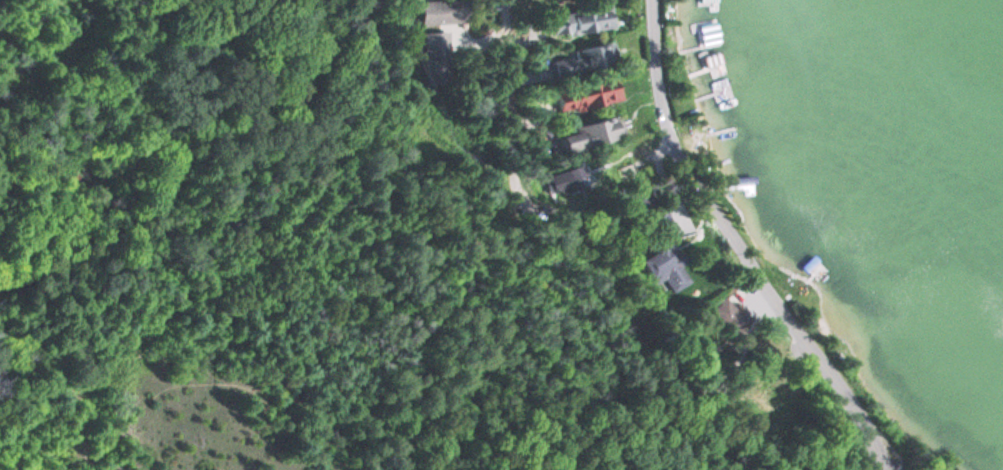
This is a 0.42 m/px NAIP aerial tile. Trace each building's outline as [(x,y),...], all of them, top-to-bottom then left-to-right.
[(419,1),(420,24),(459,24),(459,1),(419,1)] [(553,36),(613,26),(610,5),(550,15),(553,36)] [(422,33),(424,86),(449,85),(447,32),(422,33)] [(548,58),(553,80),(617,64),(612,42),(548,58)] [(621,100),(616,78),(554,91),(559,114),(621,100)] [(565,155),(625,138),(618,116),(558,132),(565,155)] [(689,282),(678,266),(683,263),(670,242),(638,262),(653,286),(663,280),(671,294),(689,282)] [(814,259),(804,266),(814,280),(824,272),(814,259)] [(730,337),(746,322),(725,297),(708,312),(730,337)]
